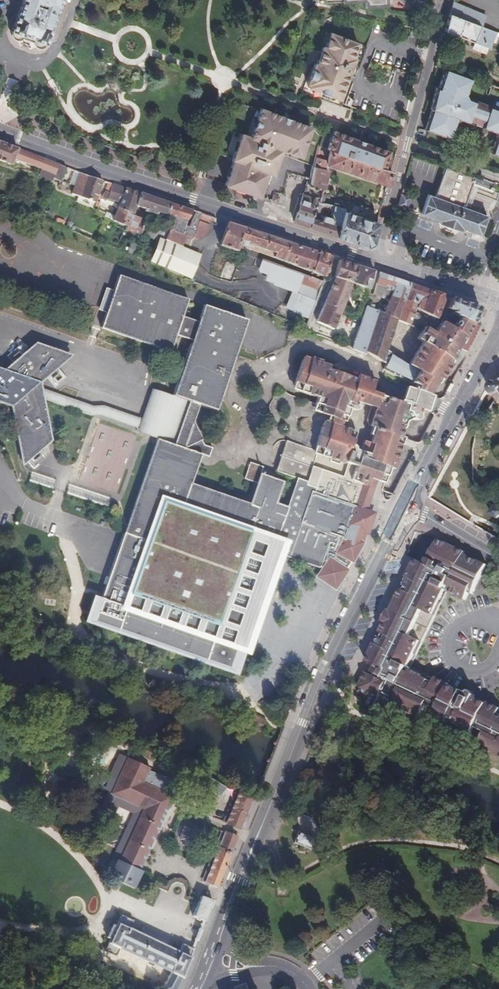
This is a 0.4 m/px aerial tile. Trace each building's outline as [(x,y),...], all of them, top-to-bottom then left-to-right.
[(22,37),(30,41),(31,44),(34,46),(37,48),(40,47),(43,43),(44,44),(60,0),(21,0),(9,31),(11,32),(10,34),(11,37),(14,39),(17,40),(21,39),(22,37)] [(318,2),(340,1),(340,8),(363,6),(364,11),(387,10),(386,0),(318,0),(318,2)] [(448,15),(479,29),(484,18),(451,4),(448,15)] [(487,50),(493,35),(479,29),(448,15),(444,31),(487,50)] [(326,96),(338,100),(354,57),(351,56),(356,41),(328,31),(322,46),(320,45),(318,50),(319,50),(315,60),(313,59),(309,68),(310,68),(304,84),(306,85),(304,87),(326,95),(326,96)] [(486,106),(486,108),(472,103),(473,100),(465,98),(464,94),(466,88),(464,87),(468,78),(444,69),(437,88),(435,88),(428,109),(429,109),(426,118),(452,127),(454,123),(456,121),(459,121),(462,123),(464,128),(486,136),(487,132),(492,132),(495,138),(493,141),(498,143),(498,111),(486,106)] [(489,72),(485,83),(493,86),(497,75),(489,72)] [(265,173),(270,174),(274,175),(281,154),(312,166),(318,145),(304,140),(309,125),(257,107),(247,135),(238,131),(238,133),(214,124),(208,150),(229,158),(228,159),(230,160),(221,185),(256,197),(265,173)] [(452,127),(426,118),(422,129),(448,139),(452,127)] [(331,129),(325,148),(381,168),(387,150),(331,129)] [(493,141),(489,154),(498,158),(498,143),(493,141)] [(8,165),(11,159),(39,170),(36,176),(50,181),(52,179),(57,165),(0,143),(0,162),(8,165)] [(326,164),(386,185),(390,171),(318,145),(312,166),(308,178),(306,185),(320,190),(321,187),(326,169),(325,168),(326,164)] [(64,168),(57,165),(52,179),(59,181),(64,168)] [(459,228),(475,234),(482,215),(464,208),(465,204),(460,202),(468,183),(473,184),(487,189),(489,181),(444,165),(432,196),(426,193),(418,213),(437,220),(436,223),(447,227),(457,231),(459,228)] [(79,173),(72,171),(68,184),(74,186),(79,173)] [(101,181),(79,173),(72,195),(76,196),(74,203),(88,209),(91,201),(93,202),(101,181)] [(105,182),(101,192),(106,193),(110,184),(105,182)] [(460,202),(465,204),(473,184),(468,183),(460,202)] [(101,192),(98,202),(115,208),(123,188),(110,184),(106,193),(101,192)] [(316,202),(318,196),(320,190),(306,185),(305,185),(292,223),(308,228),(316,202)] [(123,188),(115,208),(129,214),(133,203),(136,193),(123,188)] [(167,203),(136,193),(133,203),(142,206),(141,209),(153,213),(154,210),(164,213),(167,203)] [(408,198),(399,195),(396,206),(403,208),(408,198)] [(344,210),(316,202),(308,228),(334,237),(341,213),(342,213),(344,210)] [(188,210),(167,203),(164,213),(183,220),(188,210)] [(129,214),(115,208),(110,220),(123,226),(127,217),(129,214)] [(160,225),(159,227),(165,230),(188,238),(196,213),(192,211),(186,226),(168,219),(165,227),(160,225)] [(196,213),(188,238),(192,239),(199,235),(205,215),(196,213)] [(370,245),(376,223),(342,213),(341,213),(334,237),(334,238),(363,248),(370,245)] [(123,226),(122,230),(136,235),(141,221),(127,217),(123,226)] [(141,221),(136,235),(154,241),(155,238),(159,227),(141,221)] [(240,227),(227,223),(219,245),(232,250),(234,244),(240,227)] [(159,227),(155,238),(161,241),(165,230),(159,227)] [(269,257),(322,276),(323,275),(329,257),(275,239),(240,227),(234,244),(249,250),(252,244),(271,251),(269,257)] [(161,241),(177,248),(179,243),(185,246),(188,238),(165,230),(161,241)] [(154,241),(145,263),(184,279),(194,256),(177,248),(161,241),(155,238),(154,241)] [(318,291),(321,281),(260,259),(255,270),(256,273),(263,276),(262,281),(271,284),(270,286),(289,293),(283,309),(307,318),(313,306),(318,291)] [(333,277),(349,284),(355,266),(336,259),(330,276),(333,277)] [(366,289),(371,272),(355,266),(349,284),(366,289)] [(389,292),(382,314),(396,320),(402,305),(408,285),(377,273),(373,284),(384,287),(383,290),(389,292)] [(188,404),(199,408),(214,413),(246,323),(203,307),(198,323),(182,318),(188,301),(124,278),(118,276),(113,292),(105,289),(98,311),(106,314),(100,329),(170,355),(176,337),(191,342),(172,398),(188,404)] [(330,329),(349,284),(333,277),(315,323),(330,329)] [(422,315),(430,292),(408,285),(402,305),(413,309),(412,311),(422,315)] [(435,320),(443,297),(430,292),(422,315),(435,320)] [(459,316),(473,322),(478,310),(449,298),(446,308),(451,310),(450,313),(459,316)] [(402,305),(396,320),(407,324),(412,311),(413,309),(402,305)] [(365,308),(351,349),(364,355),(365,353),(379,314),(365,308)] [(365,353),(382,360),(385,351),(396,320),(382,314),(379,314),(365,353)] [(419,417),(425,415),(429,403),(430,399),(426,397),(435,382),(444,367),(453,352),(473,322),(459,316),(455,325),(444,319),(433,335),(426,330),(419,341),(421,342),(406,364),(391,355),(385,366),(382,371),(412,387),(410,392),(403,390),(401,397),(398,405),(369,395),(372,384),(357,379),(356,382),(330,374),(331,371),(319,367),(320,364),(311,361),(310,364),(304,361),(293,393),(296,394),(294,401),(315,409),(313,414),(329,420),(327,425),(323,425),(314,453),(354,467),(352,474),(375,482),(383,485),(385,478),(404,424),(411,421),(414,423),(416,423),(418,421),(419,419),(419,417)] [(10,408),(22,466),(50,442),(38,385),(70,357),(36,343),(3,371),(0,370),(0,404),(10,408)] [(497,383),(495,381),(492,381),(490,382),(488,385),(488,389),(490,392),(492,393),(497,403),(498,402),(498,382),(497,383)] [(172,398),(147,389),(133,432),(155,439),(174,446),(188,404),(172,398)] [(202,445),(193,424),(199,408),(188,404),(174,446),(155,439),(128,517),(100,599),(93,597),(84,623),(236,677),(244,655),(249,656),(251,651),(284,557),(317,569),(330,534),(343,539),(346,528),(351,530),(356,517),(351,515),(353,508),(317,495),(311,493),(310,493),(303,515),(272,504),(280,483),(258,475),(252,492),(247,506),(188,485),(202,445)] [(406,430),(404,424),(385,478),(390,475),(406,430)] [(80,484),(119,493),(128,458),(105,453),(107,445),(90,441),(80,484)] [(273,470),(368,503),(375,482),(352,474),(354,467),(314,453),(282,442),(273,470)] [(364,512),(366,513),(365,512),(368,503),(273,470),(272,472),(303,483),(302,486),(312,490),(317,492),(317,495),(353,508),(364,512)] [(252,492),(258,475),(245,471),(239,487),(252,492)] [(316,574),(346,584),(362,534),(364,534),(367,524),(368,518),(366,514),(366,513),(364,512),(353,508),(351,515),(356,517),(351,530),(346,528),(343,539),(330,534),(317,569),(316,574)] [(493,508),(488,517),(498,523),(498,521),(498,512),(493,508)] [(355,691),(361,695),(363,691),(498,758),(498,712),(469,697),(470,695),(458,689),(457,691),(406,666),(443,592),(460,601),(464,593),(467,594),(481,565),(459,554),(460,552),(436,540),(428,557),(430,559),(426,567),(413,560),(363,662),(372,666),(369,672),(380,677),(379,680),(362,671),(355,685),(355,691)] [(120,757),(117,756),(116,759),(106,783),(113,786),(108,797),(107,800),(140,814),(117,871),(113,880),(134,889),(139,877),(170,800),(140,787),(147,768),(125,759),(120,757)] [(176,770),(180,764),(167,757),(163,763),(176,770)] [(219,795),(223,787),(189,768),(184,776),(219,795)] [(238,830),(252,796),(238,790),(224,824),(238,830)] [(107,800),(108,797),(104,796),(93,823),(108,829),(114,814),(127,819),(113,855),(108,867),(117,871),(140,814),(107,800)] [(297,816),(293,817),(297,829),(292,842),(307,849),(316,830),(309,818),(299,813),(297,816)] [(196,834),(181,828),(178,837),(179,842),(182,845),(188,846),(193,842),(196,834)] [(215,889),(235,838),(223,833),(203,884),(215,889)] [(202,921),(210,901),(199,896),(191,916),(202,921)] [(179,978),(191,949),(179,944),(176,952),(133,934),(136,926),(126,922),(110,958),(121,964),(125,955),(167,972),(160,988),(174,988),(179,978)]
